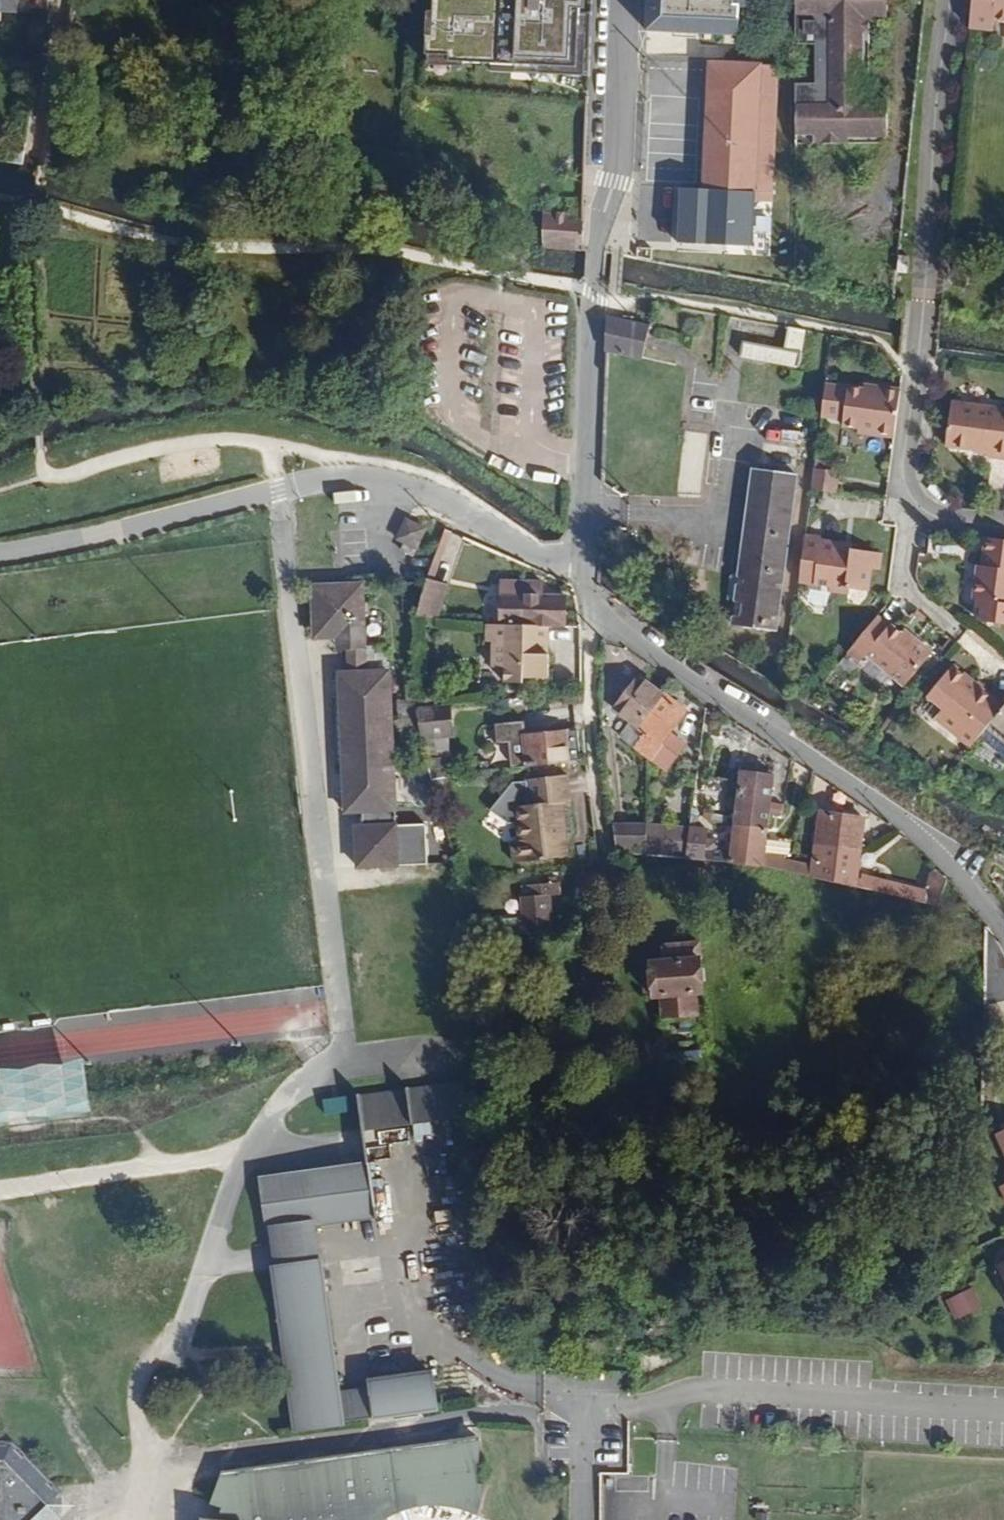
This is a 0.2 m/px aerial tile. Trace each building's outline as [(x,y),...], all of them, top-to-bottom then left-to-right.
[(23,15),(23,7),(49,7),(50,0),(0,0),(0,15),(23,15)] [(580,0),(434,0),(434,16),(430,16),(427,65),(491,68),(492,72),(589,76),(592,14),(580,13),(580,0)] [(649,30),(726,34),(728,0),(650,0),(649,30)] [(749,0),(728,0),(726,34),(741,35),(742,8),(748,8),(749,0)] [(863,34),(871,34),(871,19),(889,18),(889,0),(797,0),(796,45),(815,45),(816,83),(796,84),(796,135),(814,135),(814,146),(850,146),(850,139),(889,138),(889,101),(872,102),(872,85),(864,85),(863,34)] [(997,0),(974,0),(971,29),(994,31),(995,22),(997,0)] [(995,22),(1003,23),(1003,0),(997,0),(995,22)] [(872,85),(871,34),(863,34),(864,85),(872,85)] [(773,202),(780,67),(711,64),(705,190),(681,189),(678,243),(754,247),(756,201),(773,202)] [(814,146),(814,135),(796,135),(797,146),(814,146)] [(23,164),(26,143),(17,141),(11,153),(14,164),(23,164)] [(586,250),(586,218),(543,216),(543,252),(586,250)] [(908,273),(910,257),(900,256),(898,273),(908,273)] [(301,323),(303,305),(291,304),(290,322),(301,323)] [(645,358),(652,326),(610,318),(609,351),(645,358)] [(784,345),(786,328),(748,322),(746,339),(784,345)] [(800,366),(807,331),(789,327),(785,348),(743,341),(740,356),(800,366)] [(705,392),(705,367),(691,367),(691,392),(705,392)] [(895,438),(901,390),(873,386),(873,391),(864,389),(827,385),(823,417),(846,419),(845,426),(860,428),(859,433),(895,438)] [(393,401),(393,391),(375,391),(375,401),(393,401)] [(952,401),(947,446),(976,450),(976,446),(992,448),(992,452),(992,458),(1003,459),(1003,408),(952,401)] [(776,631),(798,474),(754,468),(733,626),(776,631)] [(838,493),(841,472),(816,469),(813,489),(838,493)] [(413,556),(429,527),(409,516),(397,538),(405,542),(402,550),(413,556)] [(446,581),(464,535),(448,528),(429,577),(446,581)] [(989,537),(985,565),(983,576),(978,575),(974,599),(979,599),(977,617),(982,617),(981,621),(1003,624),(1003,539),(989,537)] [(869,591),(871,569),(876,569),(876,552),(852,549),(837,548),(837,542),(823,540),(806,539),(800,582),(831,586),(830,591),(852,593),(852,589),(869,591)] [(441,617),(451,582),(446,581),(429,577),(418,615),(441,617)] [(568,625),(569,595),(544,594),(545,581),(503,580),(501,622),(550,625),(568,625)] [(402,864),(392,670),(381,670),(380,644),(367,644),(366,582),(315,584),(316,637),(332,638),(341,637),(341,650),(349,650),(366,649),(367,672),(350,672),(341,673),(348,812),(362,811),(363,825),(358,826),(359,868),(402,864)] [(934,653),(916,638),(913,642),(903,634),(893,624),(892,627),(879,616),(849,652),(862,662),(868,654),(906,686),(934,653)] [(552,676),(552,653),(546,652),(546,642),(550,641),(550,625),(501,622),(488,622),(488,642),(495,642),(494,667),(507,668),(506,681),(526,682),(527,675),(552,676)] [(916,638),(907,630),(903,634),(913,642),(916,638)] [(341,650),(341,637),(332,638),(333,650),(341,650)] [(367,672),(366,649),(349,650),(350,672),(367,672)] [(954,665),(929,694),(945,707),(937,717),(973,748),(982,736),(989,728),(1003,709),(1003,706),(954,665)] [(690,710),(643,675),(617,708),(633,720),(651,731),(638,746),(654,757),(659,752),(674,764),(689,743),(673,732),(690,710)] [(586,704),(586,695),(585,691),(567,692),(567,704),(586,704)] [(937,717),(945,707),(929,694),(920,704),(937,717)] [(455,724),(453,703),(418,706),(423,739),(435,738),(433,726),(455,724)] [(989,728),(1003,739),(1003,709),(989,728)] [(638,746),(651,731),(633,720),(622,733),(638,746)] [(452,756),(451,735),(456,734),(455,724),(433,726),(435,738),(423,739),(430,758),(447,757),(452,756)] [(989,728),(982,736),(1003,754),(1003,739),(989,728)] [(584,760),(582,729),(511,735),(514,768),(584,760)] [(674,764),(659,752),(654,757),(670,769),(674,764)] [(451,778),(447,757),(430,758),(432,779),(451,778)] [(718,848),(720,839),(709,837),(710,826),(702,826),(704,812),(695,811),(693,826),(689,857),(766,865),(767,852),(772,808),(787,809),(787,800),(774,799),(777,774),(745,770),(734,849),(718,848)] [(573,856),(566,802),(575,800),(572,773),(528,777),(528,780),(509,781),(490,813),(510,822),(519,821),(521,840),(513,841),(517,863),(573,856)] [(859,873),(867,817),(825,810),(818,864),(789,859),(788,868),(943,906),(952,879),(945,870),(938,868),(931,890),(859,873)] [(650,854),(649,824),(617,826),(623,852),(650,854)] [(689,857),(693,826),(649,824),(650,854),(689,857)] [(789,859),(790,856),(767,852),(766,865),(788,868),(789,859)] [(556,932),(553,895),(563,893),(563,882),(526,885),(528,934),(556,932)] [(708,992),(703,942),(668,945),(668,959),(655,960),(655,963),(657,992),(657,996),(667,996),(668,1015),(702,1014),(701,993),(708,992)] [(657,992),(655,963),(648,964),(649,992),(657,992)] [(44,1114),(89,1114),(89,1068),(46,1068),(46,1094),(44,1094),(44,1114)] [(421,1125),(415,1088),(365,1096),(370,1132),(421,1125)] [(323,1098),(325,1112),(350,1109),(348,1095),(323,1098)] [(384,1215),(376,1165),(268,1181),(275,1231),(317,1225),(384,1215)] [(321,1265),(317,1225),(275,1231),(281,1271),(321,1265)] [(338,1393),(321,1265),(281,1271),(304,1424),(445,1405),(441,1374),(381,1382),(380,1389),(338,1393)] [(958,1319),(984,1308),(974,1287),(948,1298),(958,1319)] [(398,1516),(407,1511),(419,1508),(432,1504),(452,1502),(462,1503),(491,1508),(508,1515),(518,1483),(506,1481),(504,1461),(510,1460),(510,1426),(228,1469),(217,1500),(230,1505),(227,1516),(208,1515),(209,1519),(399,1519),(398,1516)] [(47,1504),(63,1488),(16,1441),(0,1442),(0,1519),(61,1519),(47,1504)] [(63,1488),(47,1504),(61,1519),(65,1519),(80,1505),(63,1488)]
